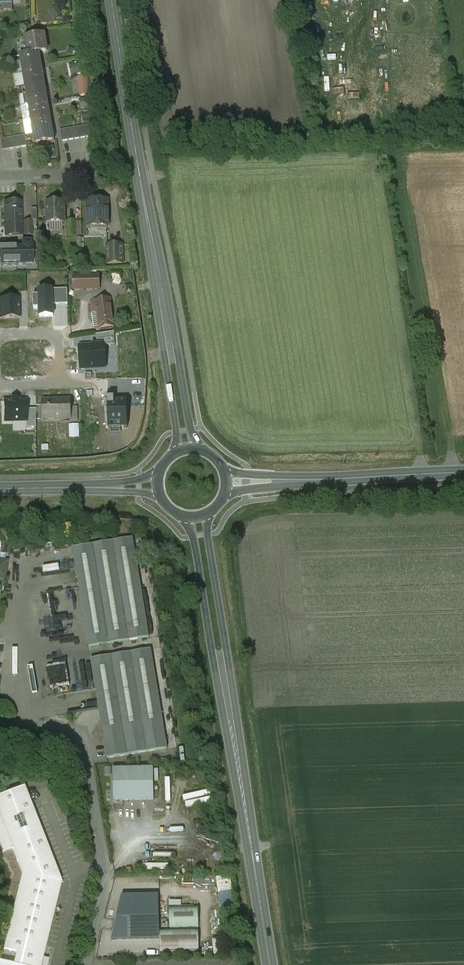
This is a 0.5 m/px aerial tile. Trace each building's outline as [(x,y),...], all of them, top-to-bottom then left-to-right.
[(45,35),(36,37),(35,36),(25,38),(28,54),(40,52),(47,51),(45,35)] [(28,54),(20,55),(21,64),(22,64),(23,71),(22,71),(23,71),(42,68),(40,52),(28,54)] [(42,68),(23,71),(24,79),(25,86),(45,83),(42,68)] [(45,83),(25,86),(28,106),(48,102),(45,83)] [(48,102),(28,106),(31,120),(51,117),(48,102)] [(51,117),(31,120),(33,135),(53,131),(51,117)] [(91,125),(84,126),(86,138),(93,136),(91,125)] [(66,129),(60,130),(62,142),(68,141),(66,129)] [(53,131),(33,135),(35,145),(55,141),(53,131)] [(25,135),(19,136),(21,147),(27,146),(25,135)] [(9,150),(7,138),(1,139),(3,151),(9,150)] [(108,209),(108,201),(87,201),(88,227),(109,227),(108,216),(109,216),(109,209),(108,209)] [(64,202),(47,202),(47,223),(65,223),(65,222),(64,202)] [(21,203),(5,204),(6,236),(22,236),(21,203)] [(33,236),(33,221),(32,221),(25,221),(25,236),(33,236)] [(76,222),(76,221),(68,221),(68,222),(65,222),(68,222),(68,236),(76,236),(76,222)] [(1,267),(33,266),(32,242),(22,243),(22,248),(5,249),(5,246),(0,246),(0,262),(1,262),(1,267)] [(122,245),(107,246),(108,264),(123,263),(122,245)] [(99,276),(74,277),(74,290),(100,289),(99,276)] [(53,305),(52,290),(39,291),(39,296),(33,297),(34,310),(39,309),(40,317),(53,317),(53,305)] [(67,290),(52,290),(53,305),(67,304),(67,290)] [(0,300),(0,320),(20,319),(19,299),(0,300)] [(110,300),(92,302),(94,313),(97,312),(100,329),(114,327),(110,300)] [(96,335),(97,346),(105,346),(115,346),(114,333),(96,335)] [(97,346),(79,348),(81,370),(106,369),(105,346),(97,346)] [(114,399),(108,399),(109,429),(127,429),(127,401),(114,402),(114,399)] [(26,401),(19,401),(19,400),(11,400),(11,401),(3,402),(4,423),(26,422),(27,422),(26,410),(26,401)] [(71,400),(42,401),(43,419),(71,419),(71,408),(71,400)] [(36,410),(26,410),(27,422),(26,422),(26,428),(36,427),(36,410)] [(133,538),(73,548),(76,568),(43,573),(43,574),(76,568),(80,588),(46,593),(47,594),(80,588),(89,648),(149,638),(133,538)] [(151,650),(91,659),(96,689),(63,694),(63,695),(96,689),(99,709),(66,714),(66,715),(99,709),(107,759),(167,749),(151,650)] [(153,801),(153,769),(113,769),(113,801),(153,801)] [(0,797),(0,845),(3,853),(13,850),(22,874),(4,950),(17,954),(14,964),(47,964),(49,960),(43,959),(61,883),(24,788),(0,797)] [(112,941),(159,940),(159,896),(122,896),(112,941)]
